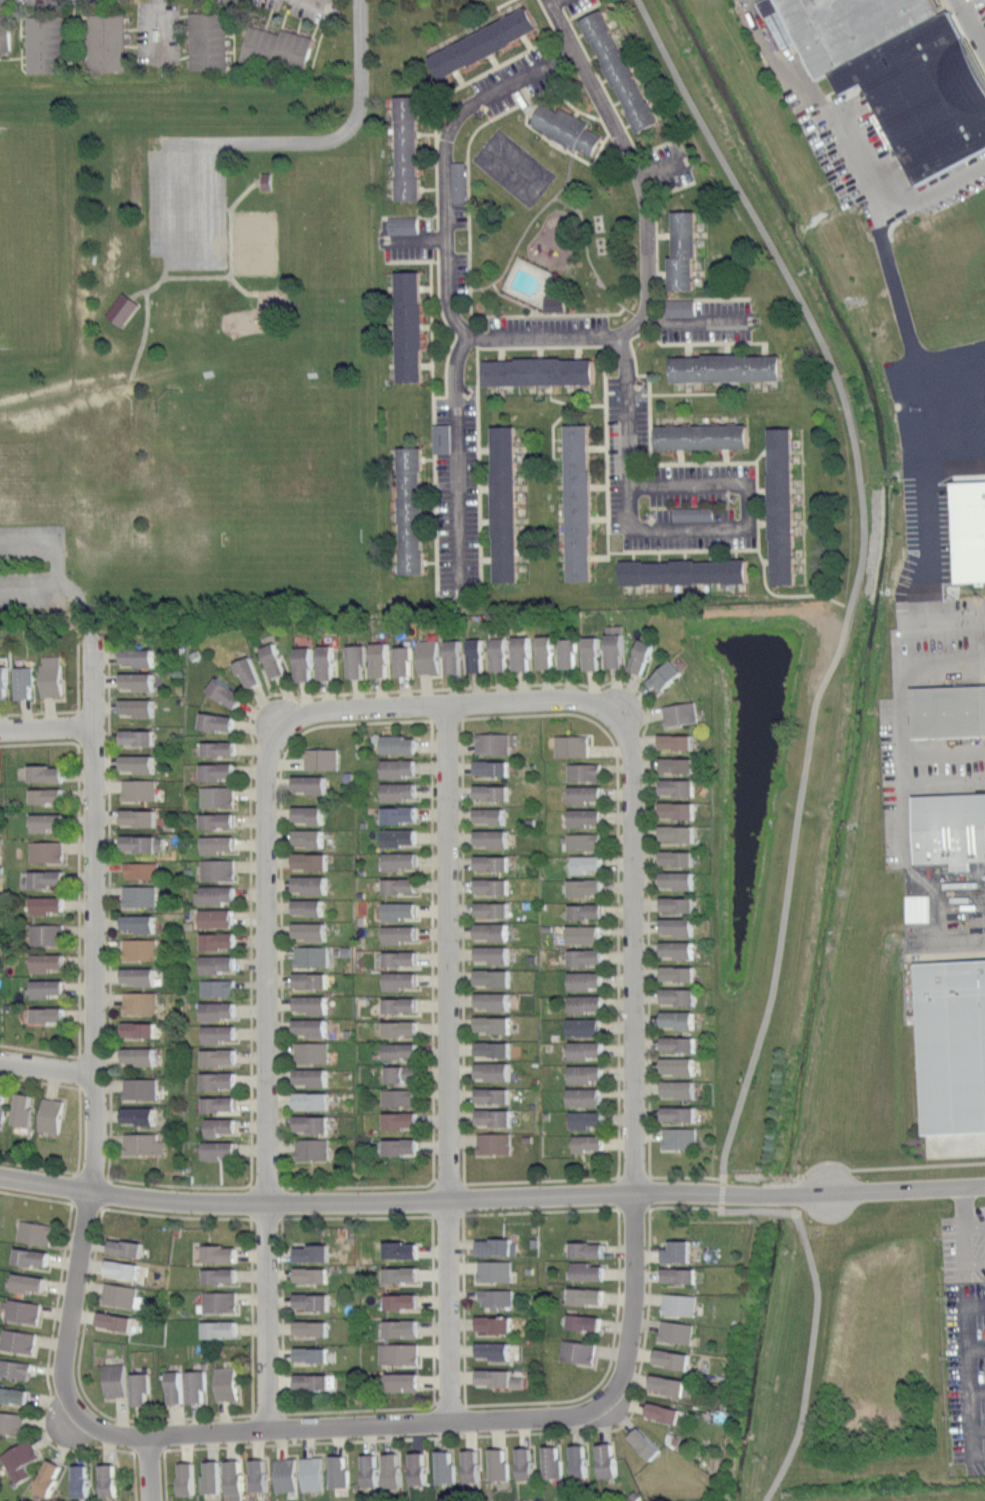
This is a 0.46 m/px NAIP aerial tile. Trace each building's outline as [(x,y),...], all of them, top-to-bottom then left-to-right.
[(757,2),(761,0),(931,0),(939,15),(830,71),(831,73),(816,81),(779,10),(773,13),(765,17),(757,2)] [(430,56),(442,79),(457,72),(491,54),(525,36),(540,29),(528,6),(430,56)] [(580,21),(602,9),(660,121),(639,133),(633,122),(621,100),(609,76),(597,53),(585,30),(580,21)] [(948,10),(984,81),(984,147),(915,184),(862,82),(842,93),(831,73),(830,71),(939,15),(948,10)] [(189,12),(190,70),(228,69),(228,66),(227,11),(189,12)] [(88,13),(125,13),(125,28),(126,71),(89,71),(88,13)] [(27,16),(64,14),(66,72),(29,73),(27,16)] [(12,52),(12,16),(0,16),(0,52),(12,52)] [(249,25),(240,61),(272,70),(302,78),(313,36),(311,36),(296,32),(283,28),(282,33),(278,32),(263,28),(249,25)] [(396,96),(421,96),(421,132),(422,188),(422,200),(398,201),(396,96)] [(543,103),(532,124),(548,132),(546,134),(576,150),(577,148),(592,156),(602,135),(587,127),(589,122),(575,114),(561,107),(559,111),(543,103)] [(257,190),(257,181),(257,171),(273,171),(273,190),(257,190)] [(673,212),(696,211),(697,290),(669,291),(669,274),(669,256),(674,256),(674,234),(673,212)] [(413,215),(384,216),(385,233),(413,232),(413,215)] [(397,272),(421,271),(421,287),(422,326),(423,365),(423,382),(399,382),(397,272)] [(105,314),(123,290),(132,297),(141,304),(122,327),(105,314)] [(662,316),(691,315),(691,298),(662,299),(662,316)] [(672,356),(673,382),(727,381),(782,379),(781,353),(766,354),(727,354),(687,355),(672,356)] [(486,361),(486,385),(595,383),(595,358),(578,358),(563,359),(563,357),(540,357),(516,357),(517,360),(502,361),(486,361)] [(430,452),(447,452),(447,423),(430,423),(430,452)] [(565,424),(590,424),(590,447),(591,485),(591,518),(592,557),(592,581),(568,581),(565,424)] [(657,425),(657,449),(680,449),(726,448),(750,447),(749,424),(657,425)] [(492,426),(516,425),(519,581),(495,581),(494,558),(494,521),(493,488),(492,449),(492,426)] [(769,428),(792,428),(796,583),(773,584),(772,560),(771,523),(771,490),(770,452),(769,428)] [(398,448),(423,447),(424,459),(425,510),(425,535),(426,562),(426,573),(401,574),(398,448)] [(946,478),(949,581),(984,580),(984,477),(946,478)] [(669,520),(709,521),(709,507),(670,506),(669,520)] [(621,560),(621,586),(748,584),(748,558),(736,558),(711,559),(685,559),(660,559),(633,560),(621,560)] [(600,667),(616,666),(615,653),(621,653),(620,625),(603,625),(603,634),(600,634),(600,667)] [(485,671),(505,670),(529,669),(528,635),(484,636),(485,671)] [(549,635),(530,635),(531,668),(550,667),(549,635)] [(597,669),(597,637),(578,636),(577,669),(597,669)] [(572,667),(571,637),(554,638),(555,667),(572,667)] [(462,638),(461,670),(481,671),(482,638),(462,638)] [(459,639),(439,640),(440,672),(460,671),(459,639)] [(643,674),(649,642),(631,639),(625,670),(643,674)] [(413,674),(438,673),(436,640),(412,640),(413,674)] [(271,641),(254,648),(267,678),(283,671),(271,641)] [(342,644),(343,677),(363,677),(363,676),(387,676),(386,643),(342,644)] [(288,646),(289,681),(312,680),(312,679),(333,678),(332,645),(288,646)] [(390,675),(410,675),(409,646),(389,646),(390,675)] [(139,663),(139,667),(160,666),(160,649),(122,649),(122,664),(139,663)] [(259,682),(248,654),(229,661),(240,689),(259,682)] [(65,696),(64,655),(45,655),(45,664),(40,664),(42,697),(65,696)] [(678,671),(665,658),(642,680),(655,694),(678,671)] [(12,665),(0,666),(0,699),(14,699),(12,665)] [(17,667),(18,698),(38,698),(37,667),(17,667)] [(122,689),(158,689),(159,674),(122,673),(122,689)] [(250,695),(218,676),(209,692),(241,711),(250,695)] [(906,687),(908,738),(984,736),(984,685),(906,687)] [(158,716),(159,699),(123,699),(123,715),(158,716)] [(696,720),(692,700),(659,706),(662,726),(696,720)] [(241,718),(203,710),(200,726),(238,733),(241,718)] [(159,744),(159,730),(122,730),(122,744),(159,744)] [(506,733),(472,733),(471,753),(505,754),(506,733)] [(653,748),(687,749),(687,735),(653,734),(653,748)] [(584,755),(584,735),(552,735),(552,756),(584,755)] [(205,742),(206,756),(242,755),(242,741),(205,742)] [(306,769),(339,770),(340,749),(307,748),(306,769)] [(159,773),(159,755),(122,756),(122,770),(141,769),(141,774),(159,773)] [(654,771),(687,772),(687,758),(654,757),(654,771)] [(413,777),(413,760),(376,758),(375,776),(413,777)] [(502,761),(469,760),(469,774),(502,775),(502,761)] [(241,763),(205,764),(206,780),(241,780),(241,763)] [(564,779),(595,779),(595,763),(564,763),(564,779)] [(36,782),(70,782),(70,765),(35,766),(36,782)] [(294,776),(293,792),(331,793),(331,776),(294,776)] [(157,800),(157,779),(124,780),(124,800),(157,800)] [(687,795),(687,779),(653,779),(653,795),(687,795)] [(415,799),(414,782),(375,783),(375,800),(415,799)] [(468,799),(503,800),(504,786),(468,784),(468,799)] [(562,802),(597,802),(597,786),(563,785),(562,802)] [(235,787),(202,787),(202,808),(236,807),(235,787)] [(70,788),(32,789),(32,803),(70,803),(70,788)] [(914,861),(984,859),(984,790),(911,794),(914,861)] [(689,818),(689,802),(653,802),(652,817),(689,818)] [(376,822),(415,821),(415,805),(376,806),(376,822)] [(329,807),(295,806),(294,822),(329,823),(329,807)] [(503,823),(503,808),(468,808),(468,823),(503,823)] [(563,826),(594,825),(594,809),(563,809),(563,826)] [(160,825),(160,810),(123,810),(122,825),(160,825)] [(202,813),(202,827),(240,828),(240,814),(202,813)] [(31,830),(70,831),(70,814),(31,814),(31,830)] [(687,825),(653,826),(653,842),(687,841),(687,825)] [(415,845),(414,829),(376,830),(376,845),(415,845)] [(503,846),(504,830),(469,829),(468,846),(503,846)] [(330,831),(300,830),(300,845),(329,846),(330,831)] [(594,833),(563,833),(563,850),(594,850),(594,833)] [(161,835),(125,836),(125,852),(161,851),(161,835)] [(208,852),(241,852),(241,836),(208,836),(208,852)] [(63,842),(31,841),(31,862),(63,862),(63,842)] [(687,851),(654,850),(654,865),(687,866),(687,851)] [(383,868),(414,869),(414,853),(384,852),(383,868)] [(333,854),(295,853),(294,869),(333,869),(333,854)] [(502,856),(468,855),(468,869),(502,870),(502,856)] [(597,872),(597,856),(566,856),(566,872),(597,872)] [(236,859),(202,860),(202,881),(236,880),(236,859)] [(159,862),(129,863),(129,880),(159,879),(159,862)] [(70,870),(26,872),(26,888),(70,886),(70,870)] [(293,893),(333,894),(334,877),(294,876),(293,893)] [(409,893),(409,878),(384,878),(384,893),(409,893)] [(468,893),(506,892),(506,878),(468,879),(468,893)] [(563,895),(595,895),(595,879),(563,879),(563,895)] [(158,906),(158,885),(123,886),(124,907),(158,906)] [(204,888),(204,904),(241,903),(241,887),(204,888)] [(902,922),(927,922),(926,895),(902,895),(902,922)] [(36,897),(37,913),(69,913),(69,897),(36,897)] [(686,897),(655,897),(655,912),(687,911),(686,897)] [(294,899),(294,914),(329,915),(329,900),(294,899)] [(468,916),(504,917),(504,902),(469,901),(468,916)] [(389,919),(422,919),(422,902),(389,903),(389,919)] [(594,904),(563,904),(563,918),(595,918),(594,904)] [(239,927),(239,910),(206,909),(205,926),(239,927)] [(122,916),(123,930),(140,929),(140,933),(161,933),(161,915),(122,916)] [(668,936),(689,936),(688,917),(654,918),(654,932),(668,932),(668,936)] [(332,922),(296,923),(296,939),(332,939),(332,922)] [(468,940),(506,939),(506,922),(468,923),(468,940)] [(65,924),(31,925),(31,945),(65,945),(65,924)] [(561,943),(592,944),(592,926),(561,925),(561,943)] [(423,942),(423,926),(384,926),(385,942),(423,942)] [(206,934),(206,950),(241,949),(241,933),(206,934)] [(159,960),(159,940),(125,939),(125,959),(159,960)] [(688,941),(654,942),(655,958),(689,957),(688,941)] [(483,964),(507,964),(506,945),(469,946),(469,960),(483,960),(483,964)] [(329,946),(295,947),(295,967),(329,966),(329,946)] [(563,966),(595,965),(595,949),(563,949),(563,966)] [(926,1131),(984,1127),(984,951),(914,956),(926,1131)] [(381,966),(423,966),(423,952),(380,952),(381,966)] [(55,972),(55,968),(70,968),(70,955),(32,954),(32,971),(55,972)] [(207,973),(241,972),(240,956),(207,956),(207,973)] [(687,981),(688,967),(655,966),(655,980),(687,981)] [(125,985),(161,984),(160,968),(125,968),(125,985)] [(468,985),(508,986),(508,970),(468,969),(468,985)] [(384,989),(423,990),(423,973),(384,972),(384,989)] [(595,972),(562,972),(562,990),(586,990),(586,986),(594,987),(595,972)] [(332,987),(331,973),(294,973),(294,988),(332,987)] [(55,998),(55,995),(69,995),(70,980),(34,980),(34,997),(55,998)] [(202,980),(202,997),(238,996),(237,980),(202,980)] [(688,988),(654,989),(654,1004),(688,1004),(688,988)] [(158,993),(125,992),(125,1012),(157,1013),(158,993)] [(507,1009),(507,992),(469,993),(469,1010),(507,1009)] [(563,1012),(595,1012),(595,995),(563,995),(563,1012)] [(294,1012),(332,1012),(332,996),(294,996),(294,1012)] [(384,999),(384,1013),(423,1013),(423,998),(384,999)] [(241,1002),(202,1003),(203,1020),(241,1019),(241,1002)] [(36,1022),(70,1022),(70,1007),(36,1008),(36,1022)] [(690,1028),(690,1012),(654,1011),(653,1027),(690,1028)] [(508,1016),(476,1017),(476,1031),(508,1031),(508,1016)] [(332,1035),(331,1019),(298,1020),(299,1036),(332,1035)] [(593,1019),(561,1019),(561,1036),(592,1036),(593,1019)] [(389,1021),(388,1035),(424,1036),(424,1022),(389,1021)] [(160,1023),(129,1022),(128,1036),(160,1037),(160,1023)] [(241,1026),(204,1026),(204,1043),(241,1042),(241,1026)] [(690,1037),(655,1036),(655,1051),(690,1052),(690,1037)] [(515,1057),(515,1043),(477,1041),(476,1055),(515,1057)] [(595,1042),(562,1041),(562,1060),(583,1060),(584,1056),(595,1056),(595,1042)] [(329,1042),(296,1043),(297,1063),(330,1063),(329,1042)] [(424,1058),(424,1043),(384,1044),(384,1059),(424,1058)] [(160,1048),(127,1048),(126,1064),(159,1065),(160,1048)] [(206,1066),(242,1065),(242,1049),(206,1050),(206,1066)] [(689,1074),(690,1058),(655,1057),(655,1074),(689,1074)] [(517,1063),(476,1063),(476,1080),(517,1080),(517,1063)] [(594,1065),(562,1065),(563,1083),(595,1082),(594,1065)] [(393,1083),(419,1083),(419,1066),(392,1066),(393,1083)] [(301,1085),(333,1086),(333,1069),(301,1069),(301,1085)] [(204,1073),(204,1088),(241,1088),(241,1073),(204,1073)] [(158,1099),(158,1079),(125,1078),(124,1099),(158,1099)] [(655,1081),(656,1097),(693,1097),(693,1081),(655,1081)] [(593,1087),(561,1088),(561,1107),(594,1106),(593,1087)] [(0,1089),(0,1121),(9,1122),(10,1090),(0,1089)] [(418,1089),(383,1090),(383,1107),(418,1106),(418,1089)] [(515,1104),(515,1089),(480,1089),(479,1103),(515,1104)] [(34,1127),(39,1095),(19,1092),(14,1124),(34,1127)] [(333,1109),(333,1093),(300,1093),(300,1109),(333,1109)] [(68,1101),(43,1097),(38,1129),(63,1133),(68,1101)] [(242,1111),(241,1097),(203,1098),(204,1112),(242,1111)] [(692,1121),(692,1106),(655,1107),(655,1122),(692,1121)] [(123,1124),(162,1124),(161,1108),(123,1108),(123,1124)] [(516,1110),(482,1109),(482,1126),(516,1126),(516,1110)] [(595,1112),(564,1111),(564,1128),(583,1128),(583,1125),(595,1125),(595,1112)] [(389,1129),(424,1129),(424,1113),(390,1112),(389,1129)] [(334,1117),(300,1116),(300,1132),(333,1133),(334,1117)] [(225,1132),(241,1132),(241,1119),(213,1119),(212,1137),(225,1137),(225,1132)] [(693,1128),(659,1127),(659,1147),(693,1148),(693,1128)] [(157,1133),(125,1133),(125,1154),(164,1153),(164,1140),(157,1140),(157,1133)] [(510,1155),(511,1134),(479,1133),(479,1154),(510,1155)] [(596,1151),(596,1135),(567,1135),(567,1150),(596,1151)] [(297,1159),(329,1160),(329,1140),(297,1139),(297,1159)] [(390,1140),(390,1155),(424,1155),(424,1139),(390,1140)] [(241,1142),(205,1142),(205,1158),(241,1159),(241,1142)] [(21,1220),(18,1240),(51,1245),(54,1225),(21,1220)] [(657,1260),(686,1260),(685,1238),(663,1239),(663,1246),(656,1246),(657,1260)] [(480,1239),(479,1255),(517,1256),(517,1240),(480,1239)] [(565,1255),(600,1255),(600,1241),(565,1240),(565,1255)] [(148,1256),(148,1242),(113,1241),(113,1255),(148,1256)] [(384,1242),(384,1258),(425,1259),(425,1243),(384,1242)] [(296,1262),(335,1261),(335,1245),(295,1246),(296,1262)] [(16,1246),(13,1263),(50,1269),(53,1252),(16,1246)] [(204,1246),(204,1262),(242,1263),(243,1247),(204,1246)] [(106,1275),(144,1279),(145,1264),(108,1260),(106,1275)] [(513,1261),(480,1260),(479,1282),(513,1282),(513,1261)] [(600,1279),(601,1262),(566,1261),(566,1278),(600,1279)] [(656,1281),(691,1281),(692,1267),(657,1266),(656,1281)] [(425,1282),(425,1267),(390,1268),(390,1282),(425,1282)] [(332,1282),(333,1268),(296,1268),(296,1282),(332,1282)] [(205,1284),(241,1283),(241,1269),(205,1270),(205,1284)] [(14,1271),(11,1290),(33,1294),(33,1289),(46,1291),(48,1277),(14,1271)] [(138,1285),(105,1284),(104,1305),(143,1307),(143,1296),(138,1295),(138,1285)] [(564,1300),(600,1305),(601,1289),(565,1285),(564,1300)] [(514,1290),(483,1290),(483,1306),(513,1307),(514,1290)] [(237,1292),(204,1292),(204,1313),(237,1312),(237,1292)] [(657,1313),(693,1314),(694,1294),(658,1292),(657,1313)] [(334,1310),(334,1295),(296,1294),(296,1310),(334,1310)] [(391,1309),(424,1309),(424,1294),(391,1295),(391,1309)] [(10,1307),(8,1317),(38,1323),(42,1304),(9,1298),(8,1300),(0,1298),(0,1305),(10,1307)] [(137,1316),(99,1313),(98,1327),(136,1330),(137,1316)] [(594,1328),(595,1314),(563,1313),(563,1327),(594,1328)] [(482,1332),(516,1334),(516,1318),(483,1317),(482,1332)] [(424,1336),(424,1320),(386,1321),(386,1337),(424,1336)] [(654,1340),(688,1342),(689,1322),(655,1320),(654,1340)] [(243,1322),(203,1321),(203,1338),(243,1339),(243,1322)] [(296,1335),(332,1336),(333,1322),(296,1321),(296,1335)] [(4,1328),(1,1348),(35,1353),(38,1333),(4,1328)] [(556,1357),(588,1364),(592,1343),(559,1337),(556,1357)] [(479,1359),(515,1359),(515,1344),(479,1343),(479,1359)] [(420,1345),(381,1344),(380,1364),(420,1365),(420,1345)] [(297,1362),(332,1363),(333,1349),(297,1348),(297,1362)] [(685,1367),(686,1351),(649,1348),(647,1364),(685,1367)] [(32,1380),(34,1363),(0,1358),(0,1375),(32,1380)] [(129,1364),(103,1365),(105,1398),(130,1397),(129,1364)] [(215,1401),(240,1401),(240,1368),(214,1368),(215,1401)] [(515,1371),(477,1370),(477,1386),(524,1387),(524,1381),(515,1380),(515,1371)] [(168,1404),(210,1403),(209,1372),(167,1372),(168,1404)] [(425,1390),(424,1373),(384,1374),(384,1383),(390,1383),(390,1391),(425,1390)] [(132,1374),(133,1406),(154,1406),(153,1374),(132,1374)] [(336,1374),(297,1375),(297,1389),(336,1389),(336,1374)] [(679,1378),(644,1374),(643,1389),(677,1393),(679,1378)] [(14,1403),(15,1402),(28,1403),(30,1391),(0,1386),(0,1401),(14,1403)] [(639,1414),(671,1422),(674,1408),(642,1400),(639,1414)] [(24,1434),(26,1413),(0,1411),(0,1432),(24,1434)] [(655,1447),(630,1425),(621,1436),(645,1458),(655,1447)] [(1,1456),(31,1438),(42,1456),(25,1466),(31,1475),(18,1483),(1,1456)] [(605,1441),(591,1442),(593,1476),(614,1475),(614,1454),(606,1455),(605,1441)] [(584,1475),(583,1442),(564,1443),(565,1476),(584,1475)] [(537,1477),(560,1476),(560,1458),(556,1458),(555,1444),(537,1445),(537,1477)] [(511,1478),(529,1477),(528,1445),(509,1446),(511,1478)] [(502,1461),(502,1447),(484,1447),(483,1478),(506,1479),(506,1461),(502,1461)] [(476,1448),(456,1449),(457,1481),(477,1481),(476,1448)] [(452,1481),(451,1449),(429,1450),(430,1454),(410,1454),(411,1485),(432,1485),(432,1481),(452,1481)] [(362,1455),(363,1488),(407,1487),(406,1454),(362,1455)] [(352,1488),(352,1457),(331,1457),(332,1488),(352,1488)] [(34,1489),(49,1458),(65,1466),(50,1497),(34,1489)] [(326,1458),(302,1458),(303,1492),(327,1491),(326,1458)] [(294,1460),(275,1459),(274,1492),(300,1492),(301,1467),(294,1466),(294,1460)] [(251,1492),(273,1492),(272,1460),(251,1461),(251,1492)] [(248,1494),(248,1461),(226,1462),(227,1500),(243,1500),(243,1494),(248,1494)] [(225,1494),(225,1462),(203,1462),(203,1494),(225,1494)] [(101,1464),(102,1497),(120,1496),(118,1463),(101,1464)] [(179,1495),(199,1496),(200,1464),(180,1464),(179,1495)] [(74,1465),(74,1497),(90,1497),(89,1465),(74,1465)]
